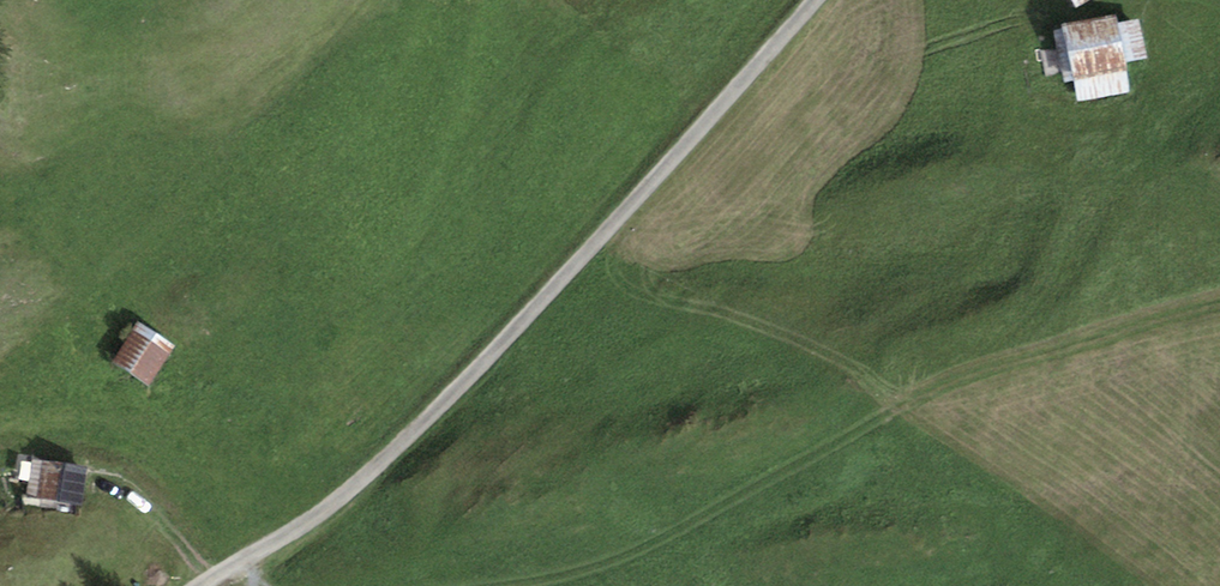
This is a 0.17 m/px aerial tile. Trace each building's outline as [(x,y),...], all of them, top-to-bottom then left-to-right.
[(1131,92),(1117,15),(1063,25),(1077,102),(1131,92)] [(176,346),(139,322),(113,362),(150,385),(176,346)] [(88,466),(32,459),(27,496),(82,504),(88,466)]
